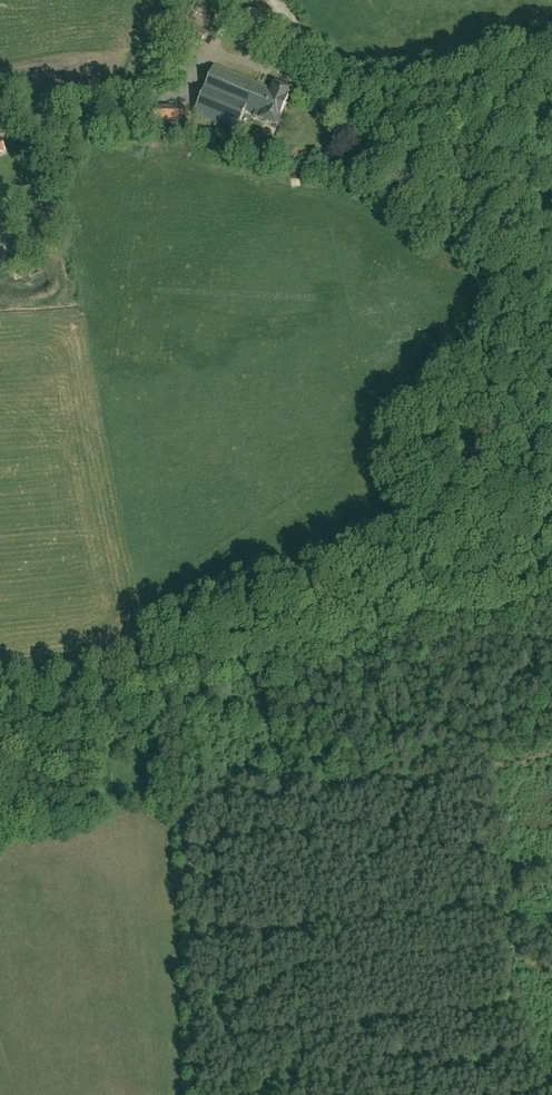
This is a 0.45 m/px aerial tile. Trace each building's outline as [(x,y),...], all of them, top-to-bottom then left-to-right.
[(211,10),(217,0),(204,0),(202,4),(211,10)] [(215,67),(204,91),(194,114),(236,132),(245,111),(254,115),(254,117),(276,126),(292,89),(274,82),(270,90),(215,67)] [(149,122),(183,122),(182,106),(149,106),(149,122)]
